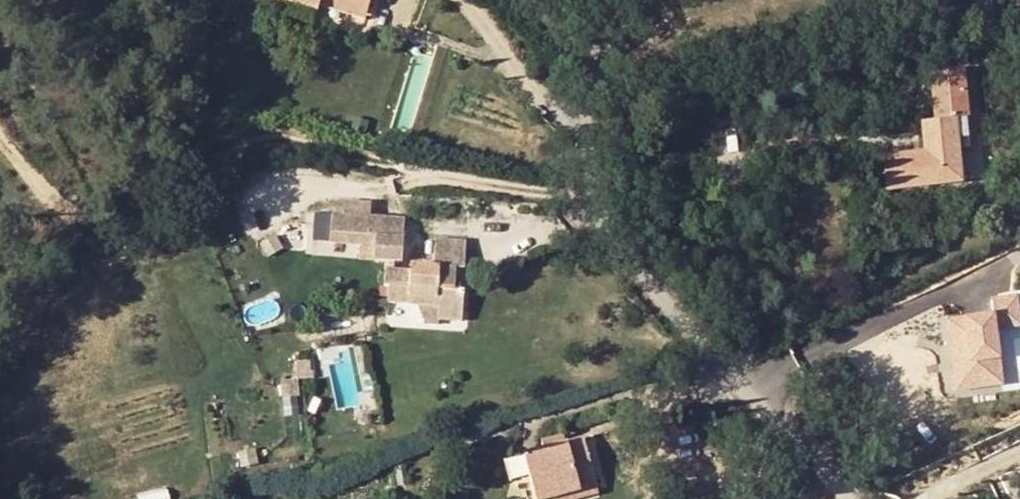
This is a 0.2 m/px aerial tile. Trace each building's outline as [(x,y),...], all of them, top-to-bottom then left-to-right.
[(273,1),(278,2),(274,25),(330,33),(331,29),(333,13),(380,22),(383,0),(273,0),(273,1)] [(377,37),(380,22),(333,13),(331,29),(377,37)] [(964,188),(962,160),(962,146),(961,130),(970,130),(967,78),(933,81),(936,128),(926,129),(927,155),(884,156),(887,192),(964,188)] [(971,146),(962,146),(962,160),(972,160),(971,146)] [(405,219),(332,215),(330,244),(375,246),(374,260),(401,262),(405,219)] [(412,270),(387,268),(385,288),(390,288),(389,303),(440,306),(439,321),(464,323),(466,288),(456,287),(457,266),(465,267),(467,240),(438,238),(436,266),(412,264),(412,270)] [(995,329),(1019,326),(1019,325),(1016,296),(992,299),(993,314),(995,329)] [(995,329),(993,314),(947,320),(956,390),(1002,384),(995,329)] [(517,447),(522,466),(530,498),(559,491),(571,489),(569,481),(591,475),(578,432),(517,447)] [(522,466),(517,447),(499,452),(504,471),(522,466)] [(561,497),(594,488),(591,475),(569,481),(571,489),(559,491),(561,497)]
